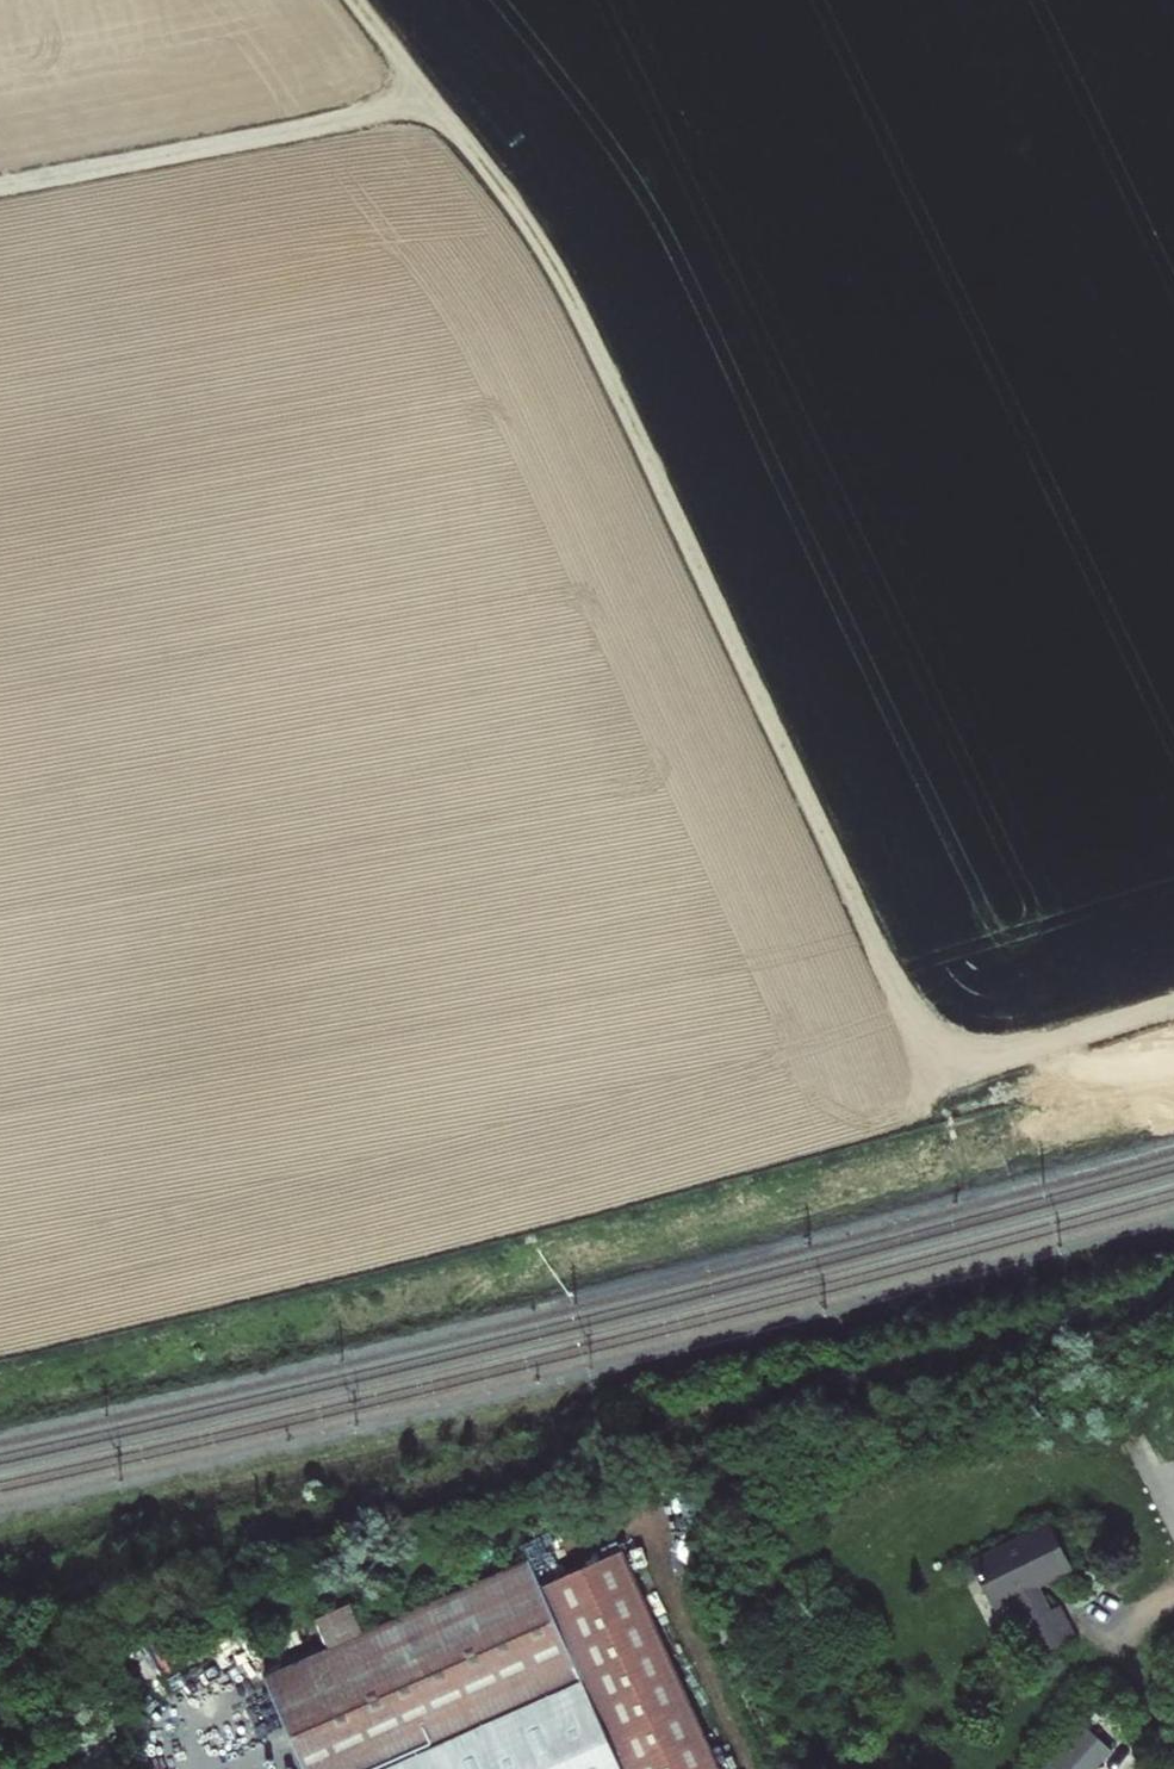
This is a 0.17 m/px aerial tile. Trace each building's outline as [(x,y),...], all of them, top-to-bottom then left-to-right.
[(1019,1632),(1033,1661),(1077,1640),(1063,1611),(1055,1615),(1039,1586),(1070,1570),(1060,1549),(1050,1527),(974,1564),(995,1608),(1014,1599),(1028,1628),(1019,1632)] [(268,1680),(308,1768),(722,1768),(627,1553),(545,1589),(533,1562),(367,1636),(354,1607),(320,1622),(333,1651),(268,1680)] [(152,1645),(146,1644),(139,1645),(134,1648),(129,1652),(126,1658),(125,1665),(126,1671),(129,1677),(133,1682),(139,1685),(145,1686),(152,1685),(158,1682),(162,1677),(165,1671),(167,1665),(166,1658),(163,1653),(158,1648),(152,1645)] [(1048,1768),(1100,1768),(1116,1753),(1088,1726),(1048,1768)]
